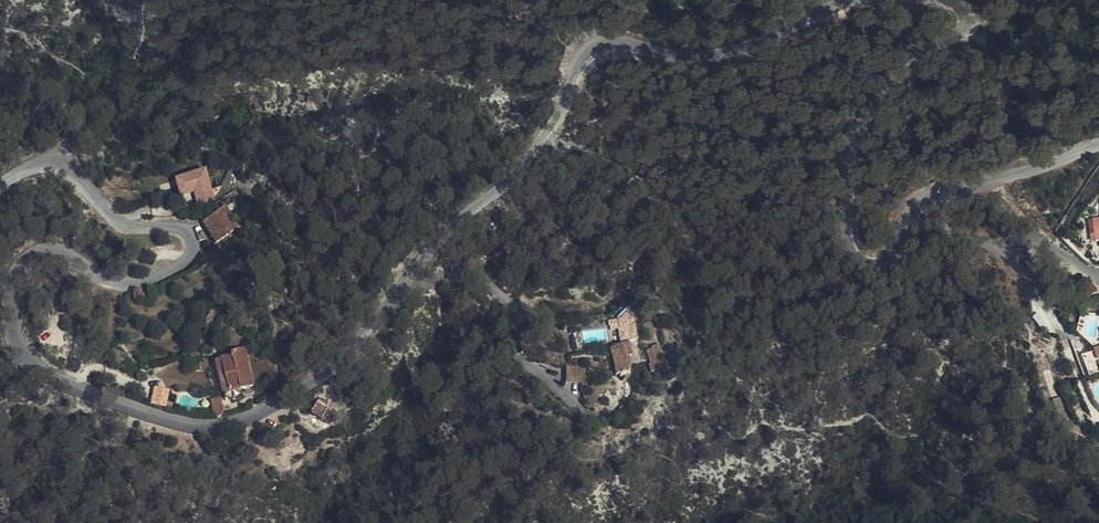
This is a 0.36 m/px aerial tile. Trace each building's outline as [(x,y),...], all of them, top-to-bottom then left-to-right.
[(181,197),(194,192),(199,206),(217,200),(206,168),(175,178),(181,197)] [(227,211),(201,231),(210,246),(237,226),(227,211)] [(1092,214),(1093,225),(1083,226),(1083,249),(1098,248),(1098,214),(1092,214)] [(204,304),(198,317),(206,321),(211,310),(213,311),(216,304),(208,301),(206,305),(204,304)] [(621,322),(621,337),(632,337),(632,322),(621,322)] [(620,355),(621,337),(617,338),(612,340),(603,341),(602,369),(612,369),(612,365),(615,365),(615,354),(620,355)] [(1088,342),(1092,355),(1082,360),(1083,361),(1064,368),(1071,392),(1090,386),(1098,383),(1098,338),(1088,342)] [(647,349),(651,370),(666,367),(662,346),(647,349)] [(201,352),(186,352),(186,361),(201,360),(201,352)] [(231,362),(215,365),(220,397),(226,396),(227,404),(240,403),(238,393),(250,391),(243,353),(230,355),(231,362)] [(568,383),(581,382),(579,365),(566,366),(568,383)] [(1090,386),(1098,411),(1098,383),(1090,386)] [(152,403),(167,406),(170,389),(155,387),(152,403)] [(217,399),(207,401),(208,418),(219,417),(217,399)] [(325,404),(318,399),(308,416),(327,429),(334,417),(323,409),(325,404)]
